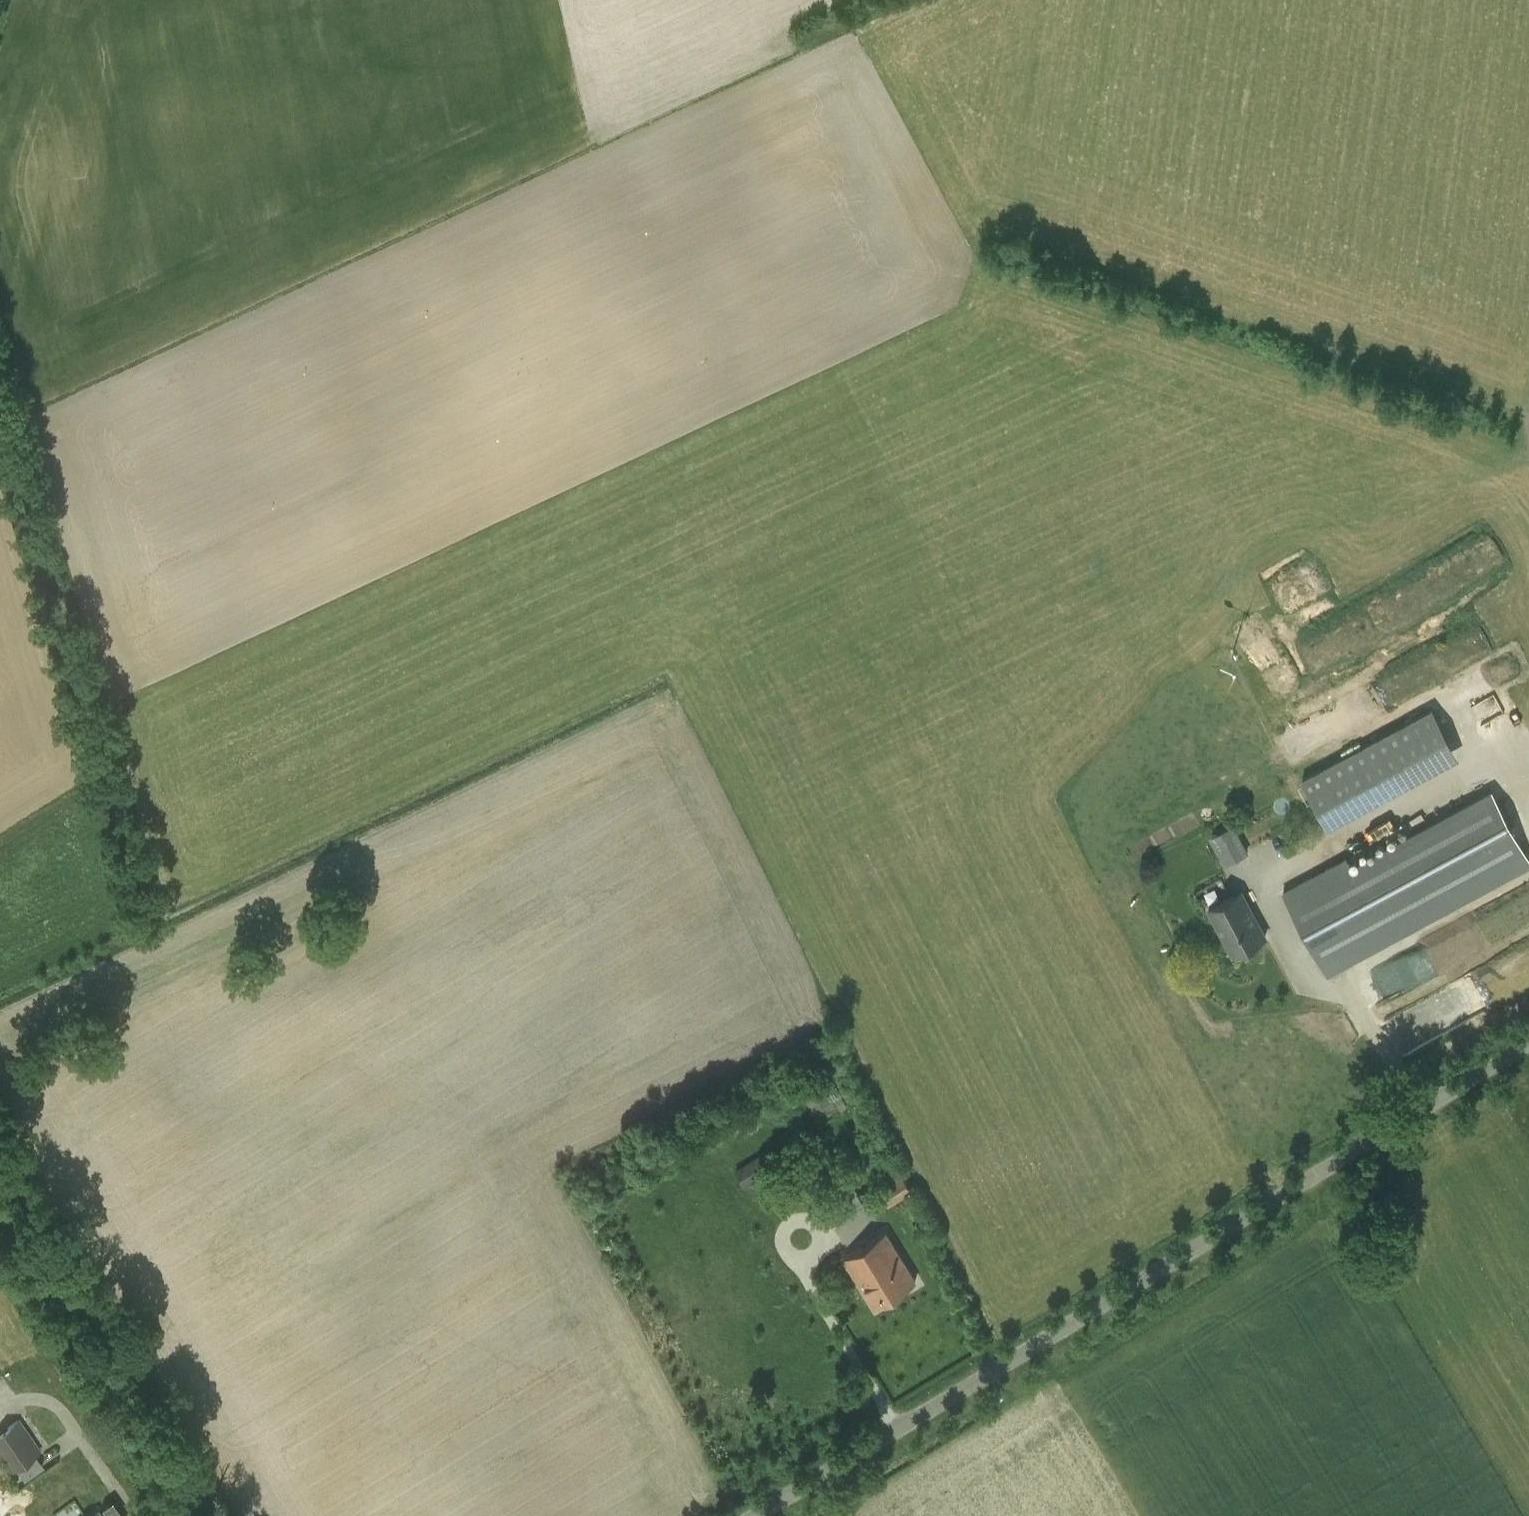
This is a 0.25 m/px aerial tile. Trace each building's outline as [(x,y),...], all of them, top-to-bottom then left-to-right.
[(1329,765),(1302,779),(1327,825),(1354,811),(1329,765)] [(1352,866),(1392,941),(1528,865),(1528,857),(1493,788),(1352,866)] [(1226,865),(1250,853),(1234,824),(1211,836),(1226,865)] [(1347,857),(1282,891),(1286,898),(1328,976),(1392,942),(1392,941),(1347,857)] [(1242,891),(1210,908),(1234,954),(1266,937),(1242,891)] [(746,1188),(774,1172),(773,1171),(761,1153),(735,1169),(746,1188)] [(1360,1198),(1352,1202),(1358,1212),(1365,1208),(1360,1198)] [(875,1306),(916,1280),(886,1232),(845,1258),(875,1306)] [(0,1434),(0,1456),(12,1472),(17,1468),(25,1479),(44,1465),(36,1455),(40,1451),(18,1421),(0,1434)]
